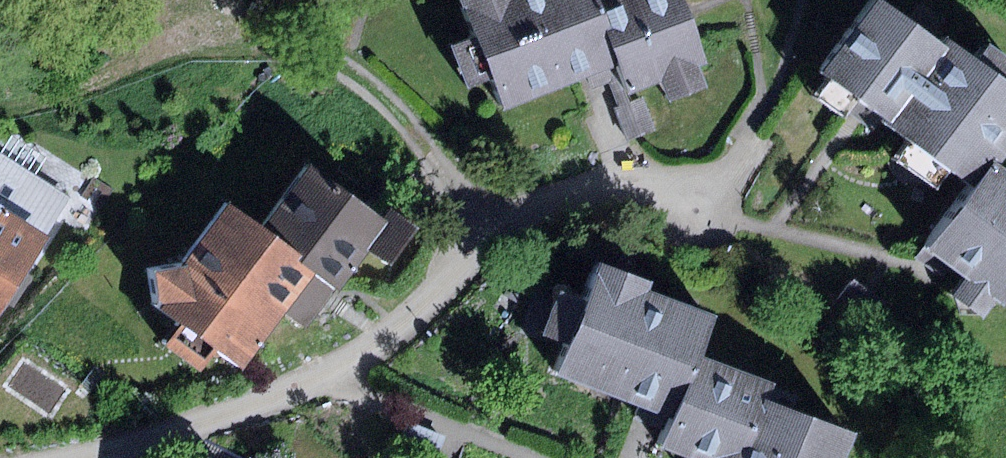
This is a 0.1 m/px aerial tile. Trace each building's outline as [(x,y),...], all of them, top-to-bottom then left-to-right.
[(506,110),(619,66),(630,96),(664,83),(671,102),(710,87),(703,69),(710,66),(685,0),(463,0),(478,37),(494,79),(506,110)] [(980,186),(999,160),(1005,150),(1005,86),(887,0),(871,0),(820,70),(980,186)] [(494,79),(478,37),(453,47),(469,89),(494,79)] [(643,97),(615,109),(630,144),(658,133),(643,97)] [(49,233),(71,197),(0,154),(0,204),(49,233)] [(1005,306),(1005,166),(999,160),(980,186),(933,250),(969,276),(956,294),(987,316),(999,300),(1005,306)] [(219,352),(245,369),(313,271),(338,288),(367,247),(384,222),(307,168),(264,230),(228,206),(185,268),(152,271),(155,306),(182,325),(219,352)] [(49,233),(0,204),(0,311),(49,233)] [(384,222),(367,247),(393,265),(420,226),(394,208),(384,222)] [(673,421),(696,357),(711,316),(649,294),(654,282),(600,262),(586,300),(569,345),(558,380),(649,412),(673,421)] [(854,279),(836,303),(867,326),(885,302),(854,279)] [(569,345),(586,300),(560,290),(543,335),(569,345)] [(219,352),(182,325),(166,347),(203,373),(219,352)] [(696,357),(673,421),(663,448),(691,457),(852,457),(861,435),(767,401),(773,385),(696,357)] [(395,449),(417,457),(436,457),(444,438),(406,423),(395,449)]
